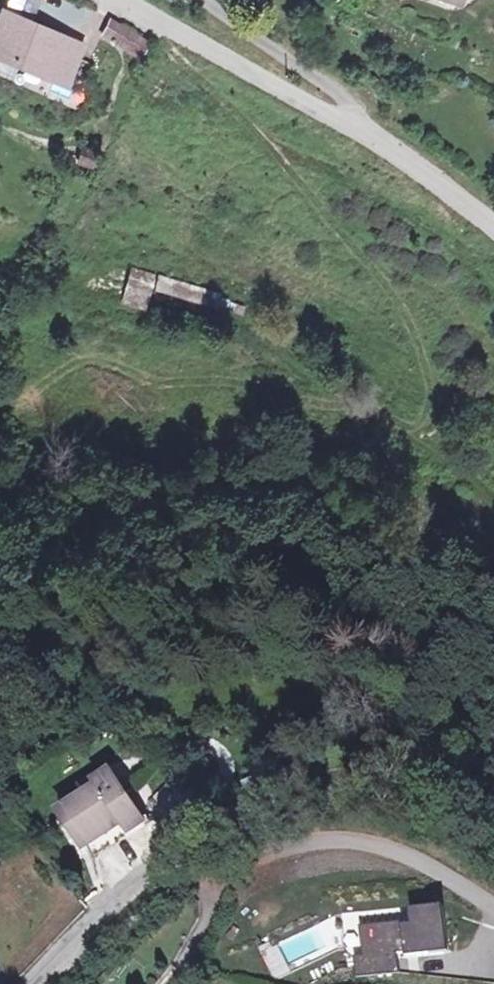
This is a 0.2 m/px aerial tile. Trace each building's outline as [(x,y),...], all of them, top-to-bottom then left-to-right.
[(460,0),(430,0),(430,1),(456,11),(460,0)] [(5,17),(0,30),(0,60),(51,81),(55,73),(72,80),(83,53),(66,46),(67,43),(5,17)] [(150,51),(160,38),(123,17),(114,32),(150,51)] [(116,791),(81,814),(104,845),(137,823),(141,828),(158,817),(126,773),(112,784),(116,791)] [(104,845),(81,814),(74,818),(95,851),(104,845)] [(441,914),(413,917),(414,932),(405,932),(405,928),(362,933),(365,962),(355,963),(357,983),(401,979),(399,959),(407,959),(408,963),(446,959),(441,914)]
